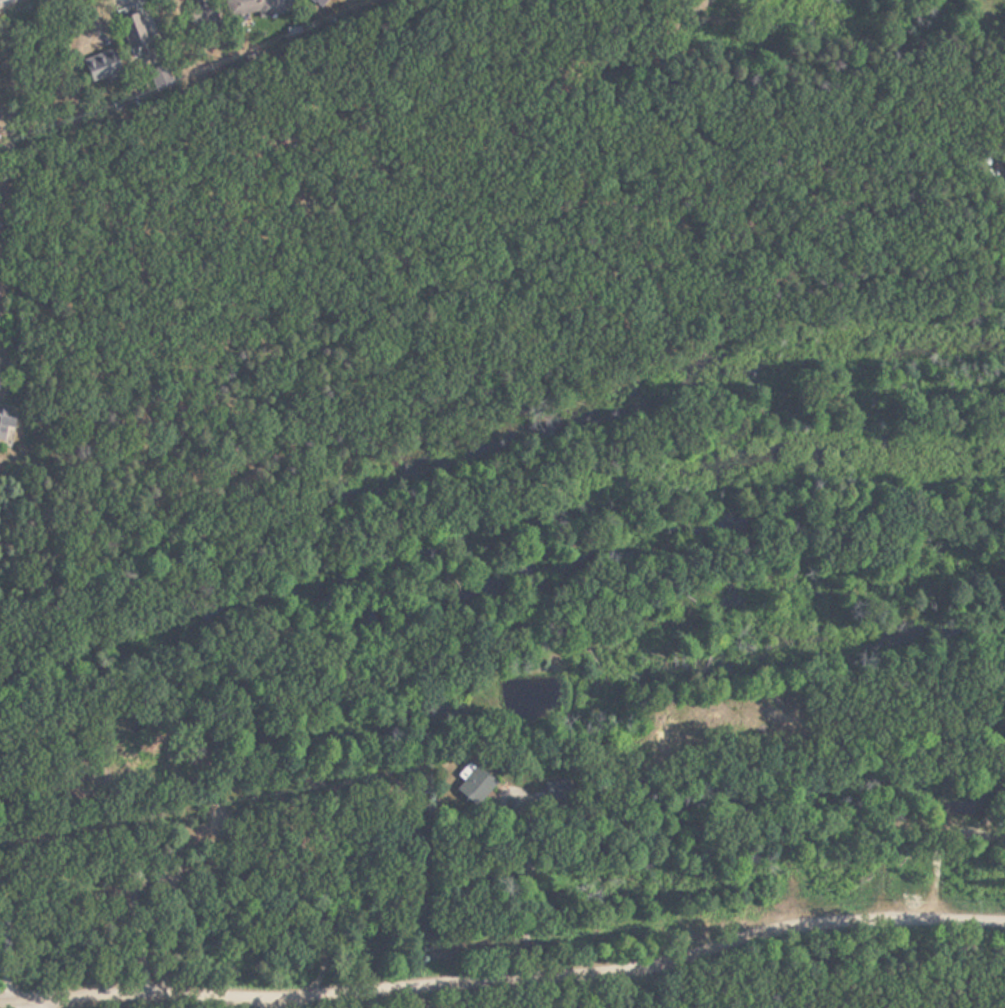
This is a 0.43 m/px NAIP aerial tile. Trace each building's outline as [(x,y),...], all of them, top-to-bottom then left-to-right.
[(282,13),(281,0),(238,0),(240,16),(282,13)] [(149,44),(139,13),(121,19),(131,50),(149,44)] [(88,78),(118,77),(117,53),(87,54),(88,78)] [(0,410),(0,441),(4,441),(6,428),(13,429),(14,418),(5,417),(6,411),(0,410)] [(456,776),(463,782),(452,795),(471,811),(495,783),(470,761),(456,776)] [(987,833),(966,831),(965,839),(986,841),(987,833)]
